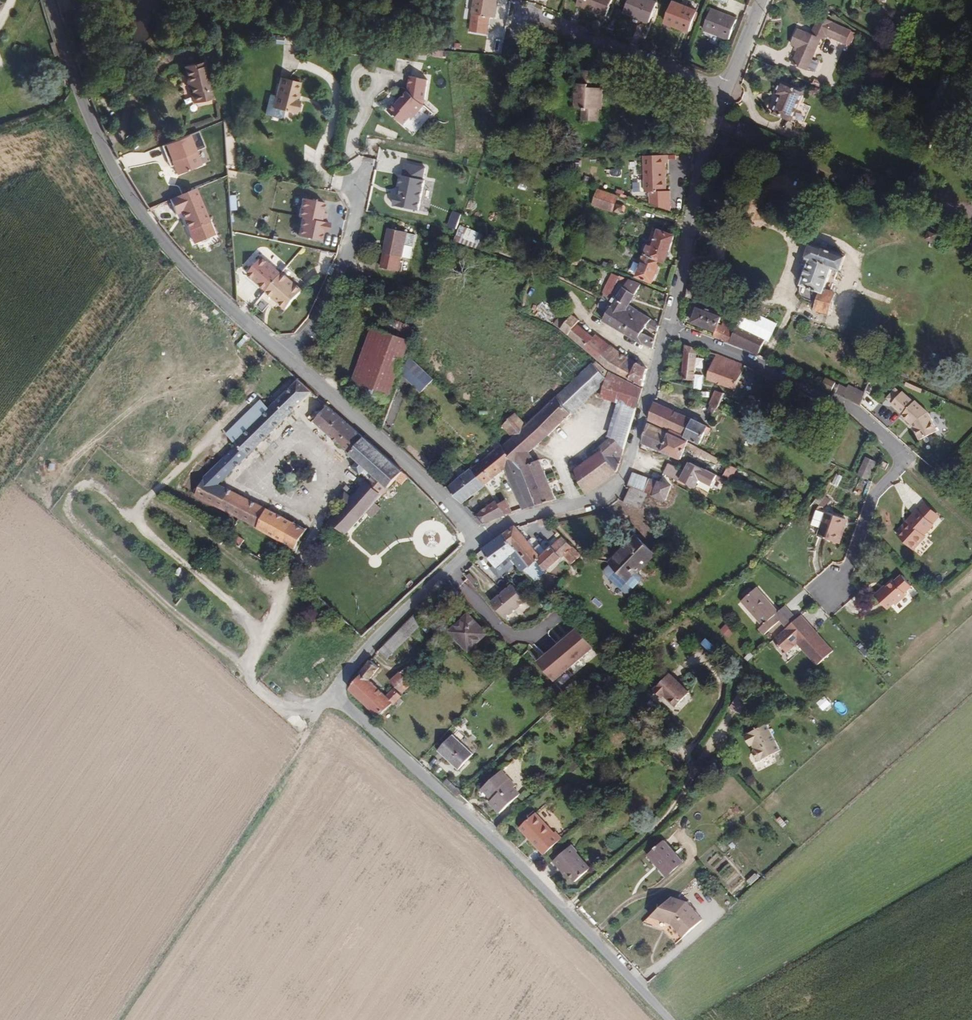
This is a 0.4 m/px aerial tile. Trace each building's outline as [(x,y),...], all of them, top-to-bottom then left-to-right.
[(494,0),(474,0),(470,33),(485,34),(488,17),(492,18),(494,0)] [(614,0),(579,0),(577,6),(606,19),(614,0)] [(658,6),(643,0),(630,0),(624,14),(650,26),(658,6)] [(689,35),(698,14),(674,4),(665,25),(689,35)] [(74,13),(72,6),(59,9),(63,23),(68,21),(67,15),(74,13)] [(729,42),(736,24),(738,21),(713,10),(704,31),(729,42)] [(846,28),(831,22),(831,20),(819,15),(813,29),(823,33),(841,40),(846,28)] [(821,38),(823,33),(813,29),(811,34),(821,38)] [(809,71),(822,38),(821,38),(811,34),(806,32),(805,34),(797,31),(792,45),(798,48),(792,65),(809,71)] [(214,98),(203,62),(185,67),(190,83),(193,82),(196,91),(194,92),(197,103),(214,98)] [(603,112),(604,91),(592,91),(592,85),(595,85),(595,73),(580,73),(580,82),(582,83),(582,86),(576,86),(575,112),(584,113),(584,124),(600,125),(600,112),(603,112)] [(412,121),(424,108),(421,106),(423,101),(427,82),(411,79),(408,94),(400,103),(397,106),(394,104),(388,111),(403,125),(410,118),(412,121)] [(300,105),(301,103),(297,102),(301,84),(281,80),(276,97),(273,110),(283,113),(297,116),(298,113),(301,112),(302,108),(300,105)] [(793,123),(805,93),(782,84),(777,96),(780,98),(773,115),(793,123)] [(101,110),(97,100),(90,102),(96,117),(100,115),(99,110),(101,110)] [(199,130),(165,143),(176,174),(210,161),(199,130)] [(175,175),(165,151),(145,159),(155,183),(175,175)] [(667,194),(665,166),(668,166),(668,157),(642,158),(644,195),(667,194)] [(427,168),(405,164),(397,210),(419,214),(427,168)] [(612,211),(617,196),(598,190),(593,205),(612,211)] [(196,191),(170,202),(177,217),(182,214),(195,245),(216,236),(196,191)] [(325,203),(302,198),(297,215),(301,216),(326,222),(328,214),(323,212),(325,203)] [(888,215),(891,210),(880,205),(877,210),(888,215)] [(326,222),(301,216),(296,235),(316,240),(318,230),(325,232),(328,222),(326,222)] [(407,232),(407,231),(388,227),(382,252),(384,253),(381,267),(398,270),(401,255),(402,255),(407,232)] [(484,235),(460,227),(454,243),(479,251),(484,235)] [(665,260),(674,235),(657,228),(652,241),(649,242),(648,243),(645,244),(643,251),(660,258),(665,260)] [(929,240),(933,232),(926,228),(922,237),(929,240)] [(412,257),(416,234),(407,232),(402,255),(412,257)] [(831,290),(840,263),(841,264),(846,248),(815,238),(810,251),(811,252),(799,280),(799,286),(803,292),(809,296),(813,297),(811,303),(814,304),(813,305),(828,309),(834,291),(831,290)] [(652,281),(660,258),(643,251),(634,247),(628,245),(624,243),(621,250),(633,255),(633,254),(641,257),(635,274),(652,281)] [(246,276),(266,292),(280,274),(260,258),(246,276)] [(266,292),(265,293),(285,309),(301,290),(294,284),(281,273),(280,274),(266,292)] [(608,302),(621,276),(612,273),(604,291),(607,292),(604,299),(608,302)] [(298,279),(294,284),(301,290),(306,284),(298,279)] [(631,305),(645,286),(629,279),(613,304),(626,313),(631,305)] [(604,299),(601,297),(597,304),(603,308),(598,317),(603,320),(613,304),(608,302),(604,299)] [(626,313),(613,304),(603,320),(616,328),(626,313)] [(714,323),(719,311),(703,304),(701,308),(696,306),(691,319),(712,328),(714,323)] [(635,319),(641,311),(631,305),(626,313),(635,319)] [(561,329),(571,315),(565,311),(555,324),(561,329)] [(662,324),(641,311),(635,319),(631,326),(642,332),(643,331),(648,322),(661,329),(662,324)] [(594,337),(578,325),(581,320),(572,313),(571,315),(561,329),(586,349),(594,337)] [(631,326),(635,319),(626,313),(616,328),(626,334),(631,326)] [(356,376),(374,327),(363,323),(345,371),(356,376)] [(732,342),(737,332),(717,324),(713,335),(732,342)] [(655,351),(658,339),(643,331),(642,332),(631,326),(626,334),(655,351)] [(393,390),(411,342),(374,327),(356,376),(353,383),(390,398),(393,390)] [(768,338),(739,327),(737,332),(732,342),(761,354),(768,338)] [(611,345),(596,335),(594,337),(586,349),(599,360),(611,345)] [(692,378),(696,346),(685,343),(681,377),(692,378)] [(605,364),(615,349),(611,345),(599,360),(605,364)] [(612,368),(621,352),(615,349),(605,364),(612,368)] [(618,371),(627,356),(621,352),(612,368),(618,371)] [(735,386),(744,363),(715,352),(706,376),(726,384),(735,386)] [(629,377),(637,361),(627,356),(618,371),(629,377)] [(410,359),(403,378),(419,394),(432,381),(410,359)] [(645,385),(650,368),(637,361),(629,377),(645,385)] [(607,383),(612,372),(610,371),(603,367),(597,362),(595,362),(576,381),(591,399),(607,383)] [(624,451),(644,388),(628,380),(617,375),(612,372),(607,383),(605,399),(621,406),(613,439),(624,451)] [(842,386),(834,381),(835,379),(826,374),(822,383),(846,394),(847,391),(842,388),(842,386)] [(572,415),(591,399),(576,381),(557,398),(572,415)] [(222,485),(316,395),(300,382),(271,411),(235,445),(204,472),(194,496),(236,518),(293,548),(305,528),(222,485)] [(927,405),(914,394),(913,395),(901,385),(891,398),(902,408),(901,409),(912,417),(920,433),(936,425),(927,405)] [(704,407),(713,412),(716,405),(723,391),(714,388),(704,407)] [(235,445),(271,411),(258,398),(224,432),(235,445)] [(526,458),(572,415),(557,398),(524,429),(512,440),(501,450),(518,468),(519,471),(521,471),(537,507),(557,503),(537,463),(532,466),(526,458)] [(707,425),(653,399),(646,419),(682,435),(689,438),(698,442),(707,425)] [(407,476),(328,404),(313,420),(356,463),(352,469),(363,478),(367,472),(373,476),(368,482),(333,522),(350,538),(385,499),(383,497),(389,491),(391,492),(407,476)] [(512,440),(524,429),(514,419),(502,430),(512,440)] [(660,449),(668,432),(646,421),(640,439),(648,443),(660,449)] [(729,461),(687,440),(689,438),(682,435),(681,437),(668,432),(660,449),(679,458),(682,453),(685,448),(714,463),(712,467),(722,473),(729,461)] [(617,473),(624,451),(613,439),(591,456),(592,458),(574,473),(586,497),(617,473)] [(518,468),(501,450),(494,443),(491,446),(494,452),(470,472),(483,488),(503,473),(520,512),(535,507),(519,471),(518,468)] [(866,476),(875,457),(867,453),(858,472),(866,476)] [(678,468),(680,464),(670,459),(668,462),(678,468)] [(731,477),(737,465),(729,461),(722,473),(731,477)] [(683,475),(687,468),(680,464),(678,468),(668,462),(664,469),(677,476),(681,479),(683,475)] [(721,476),(706,468),(706,470),(690,462),(687,468),(683,475),(696,482),(699,477),(700,478),(704,471),(707,473),(707,475),(709,476),(709,477),(717,482),(721,476)] [(642,490),(648,477),(629,470),(624,483),(642,490)] [(483,488),(470,472),(447,491),(462,505),(483,488)] [(837,474),(834,483),(842,486),(845,476),(837,474)] [(663,498),(668,484),(656,480),(648,477),(642,490),(663,498)] [(482,525),(507,517),(499,508),(494,502),(475,518),(482,525)] [(929,527),(927,525),(935,515),(919,502),(907,517),(909,518),(896,534),(912,547),(929,527)] [(514,514),(505,503),(499,508),(507,517),(514,514)] [(837,540),(847,518),(828,510),(818,531),(837,540)] [(546,521),(541,517),(534,518),(541,525),(546,521)] [(537,555),(515,527),(504,536),(530,568),(533,566),(539,573),(543,570),(545,572),(571,549),(562,540),(545,554),(540,559),(537,555)] [(237,546),(242,538),(227,530),(221,537),(237,546)] [(530,568),(504,536),(482,553),(494,568),(491,571),(499,580),(514,567),(512,563),(515,560),(526,571),(530,568)] [(629,585),(656,559),(637,539),(610,566),(629,585)] [(584,562),(571,550),(565,556),(573,564),(576,561),(581,566),(584,562)] [(549,582),(560,572),(555,567),(544,577),(549,582)] [(896,602),(907,592),(913,586),(900,573),(894,579),(893,578),(883,587),(881,586),(875,592),(889,606),(894,600),(896,602)] [(545,591),(551,586),(548,583),(542,588),(545,591)] [(506,621),(527,603),(512,586),(491,604),(506,621)] [(779,614),(757,589),(741,602),(757,622),(755,624),(765,636),(781,622),(786,629),(798,619),(788,607),(779,614)] [(899,605),(909,595),(907,592),(896,602),(899,605)] [(833,650),(801,616),(773,641),(784,654),(796,643),(817,665),(833,650)] [(386,660),(423,623),(417,617),(391,642),(379,654),(386,660)] [(470,655),(487,638),(469,619),(451,636),(470,655)] [(552,678),(592,644),(576,626),(536,659),(552,678)] [(647,660),(643,654),(636,657),(640,664),(647,660)] [(376,716),(400,691),(393,684),(385,692),(370,678),(381,666),(371,657),(358,670),(359,673),(347,687),(376,716)] [(406,678),(413,671),(405,664),(391,678),(402,689),(410,681),(406,678)] [(689,690),(664,666),(658,672),(663,677),(654,687),(662,695),(665,692),(677,703),(689,690)] [(768,723),(745,735),(758,761),(781,750),(768,723)] [(479,761),(460,741),(445,756),(464,776),(479,761)] [(522,793),(501,772),(483,789),(504,811),(522,793)] [(565,837),(534,806),(518,821),(548,852),(565,837)] [(683,863),(663,842),(648,856),(667,877),(683,863)] [(590,865),(569,844),(555,858),(576,878),(590,865)] [(702,920),(687,903),(675,898),(656,916),(673,923),(685,935),(702,920)]
